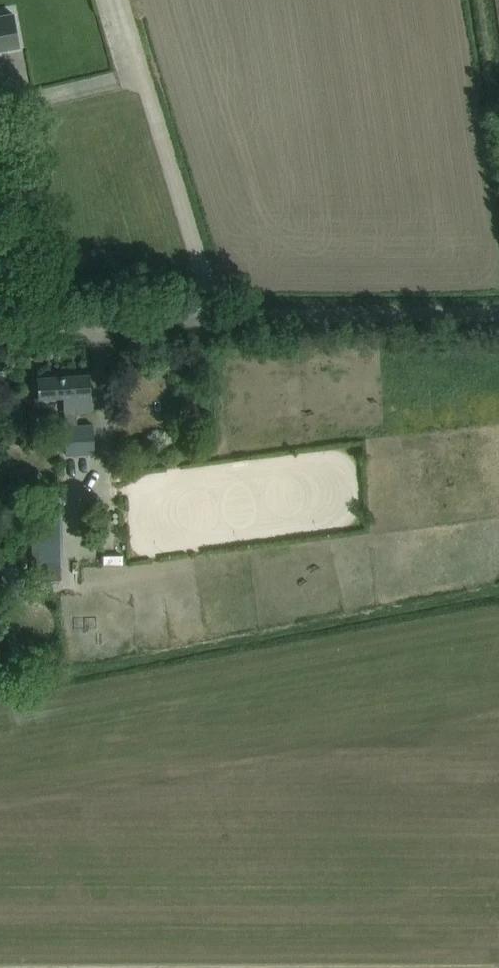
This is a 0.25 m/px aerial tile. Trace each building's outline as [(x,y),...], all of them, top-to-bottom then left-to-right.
[(0,13),(0,49),(20,45),(13,10),(0,13)] [(92,410),(90,393),(89,373),(36,377),(38,398),(62,396),(63,412),(64,412),(65,425),(64,425),(66,454),(94,452),(93,423),(77,424),(76,411),(92,410)] [(95,433),(117,432),(116,403),(93,404),(95,433)] [(60,556),(60,494),(40,493),(39,556),(60,556)] [(119,544),(139,542),(138,533),(118,535),(119,544)]
